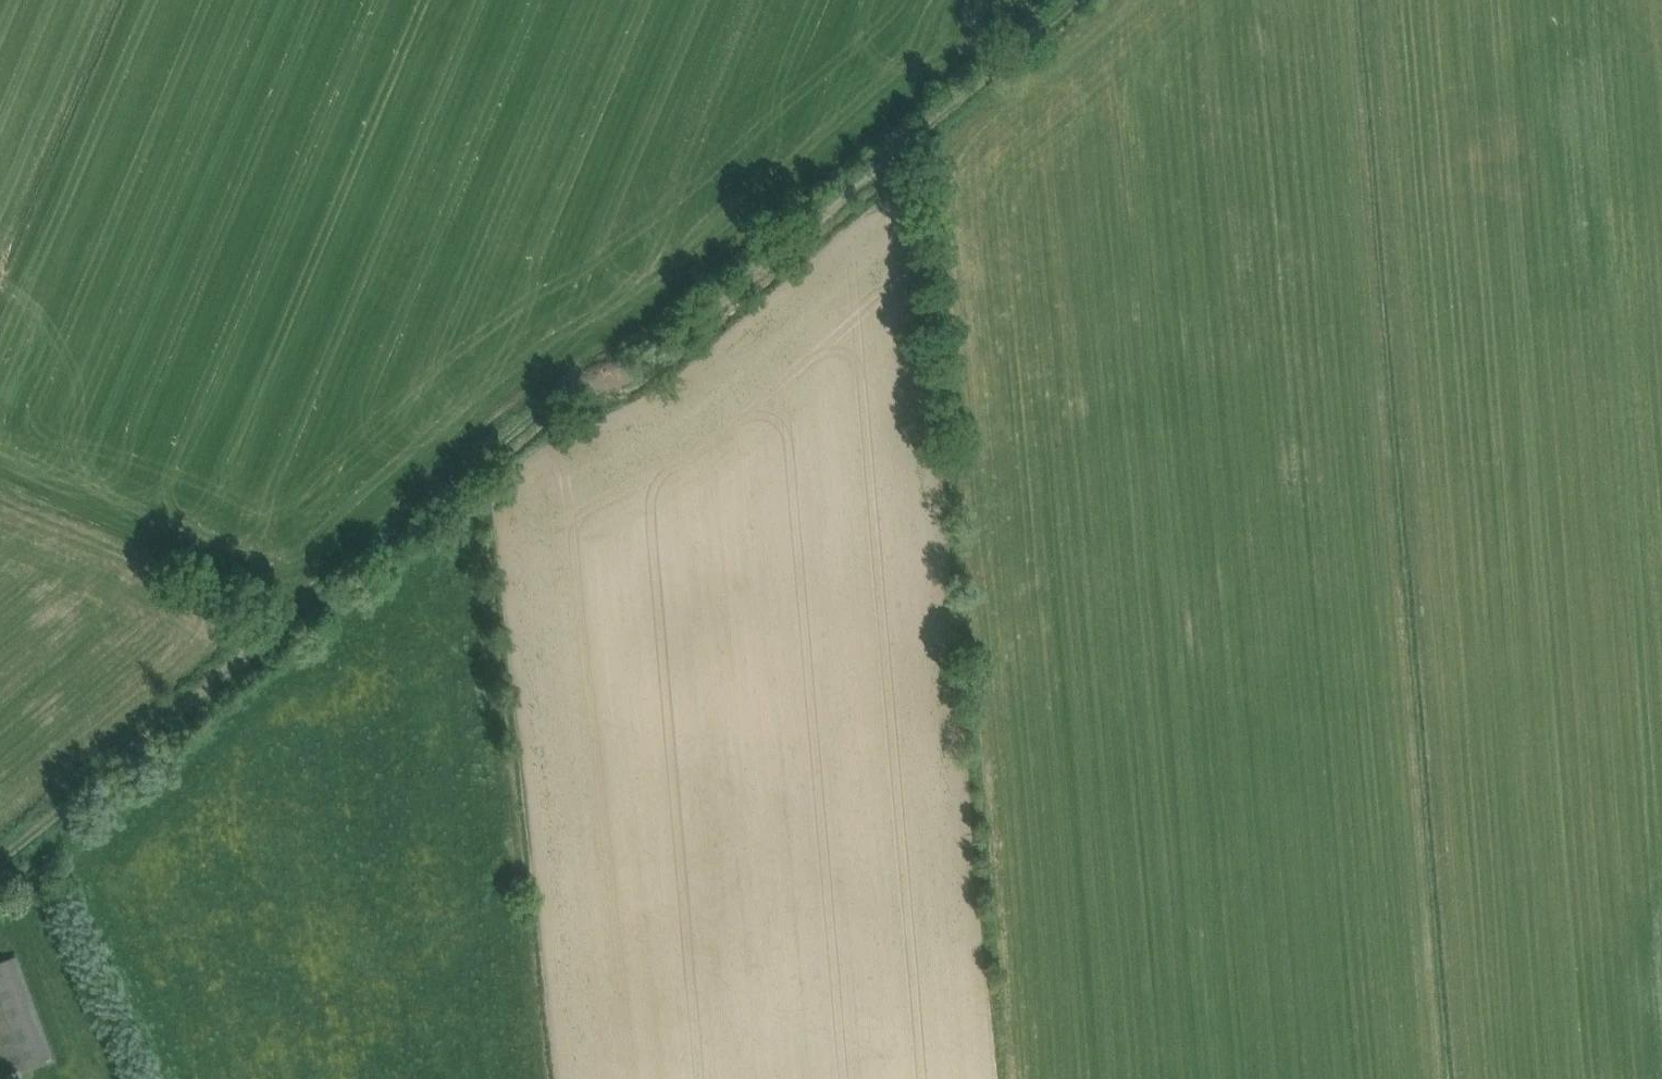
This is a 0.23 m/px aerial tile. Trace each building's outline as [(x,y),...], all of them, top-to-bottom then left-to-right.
[(50,1054),(14,956),(0,961),(0,1072),(50,1054)]
